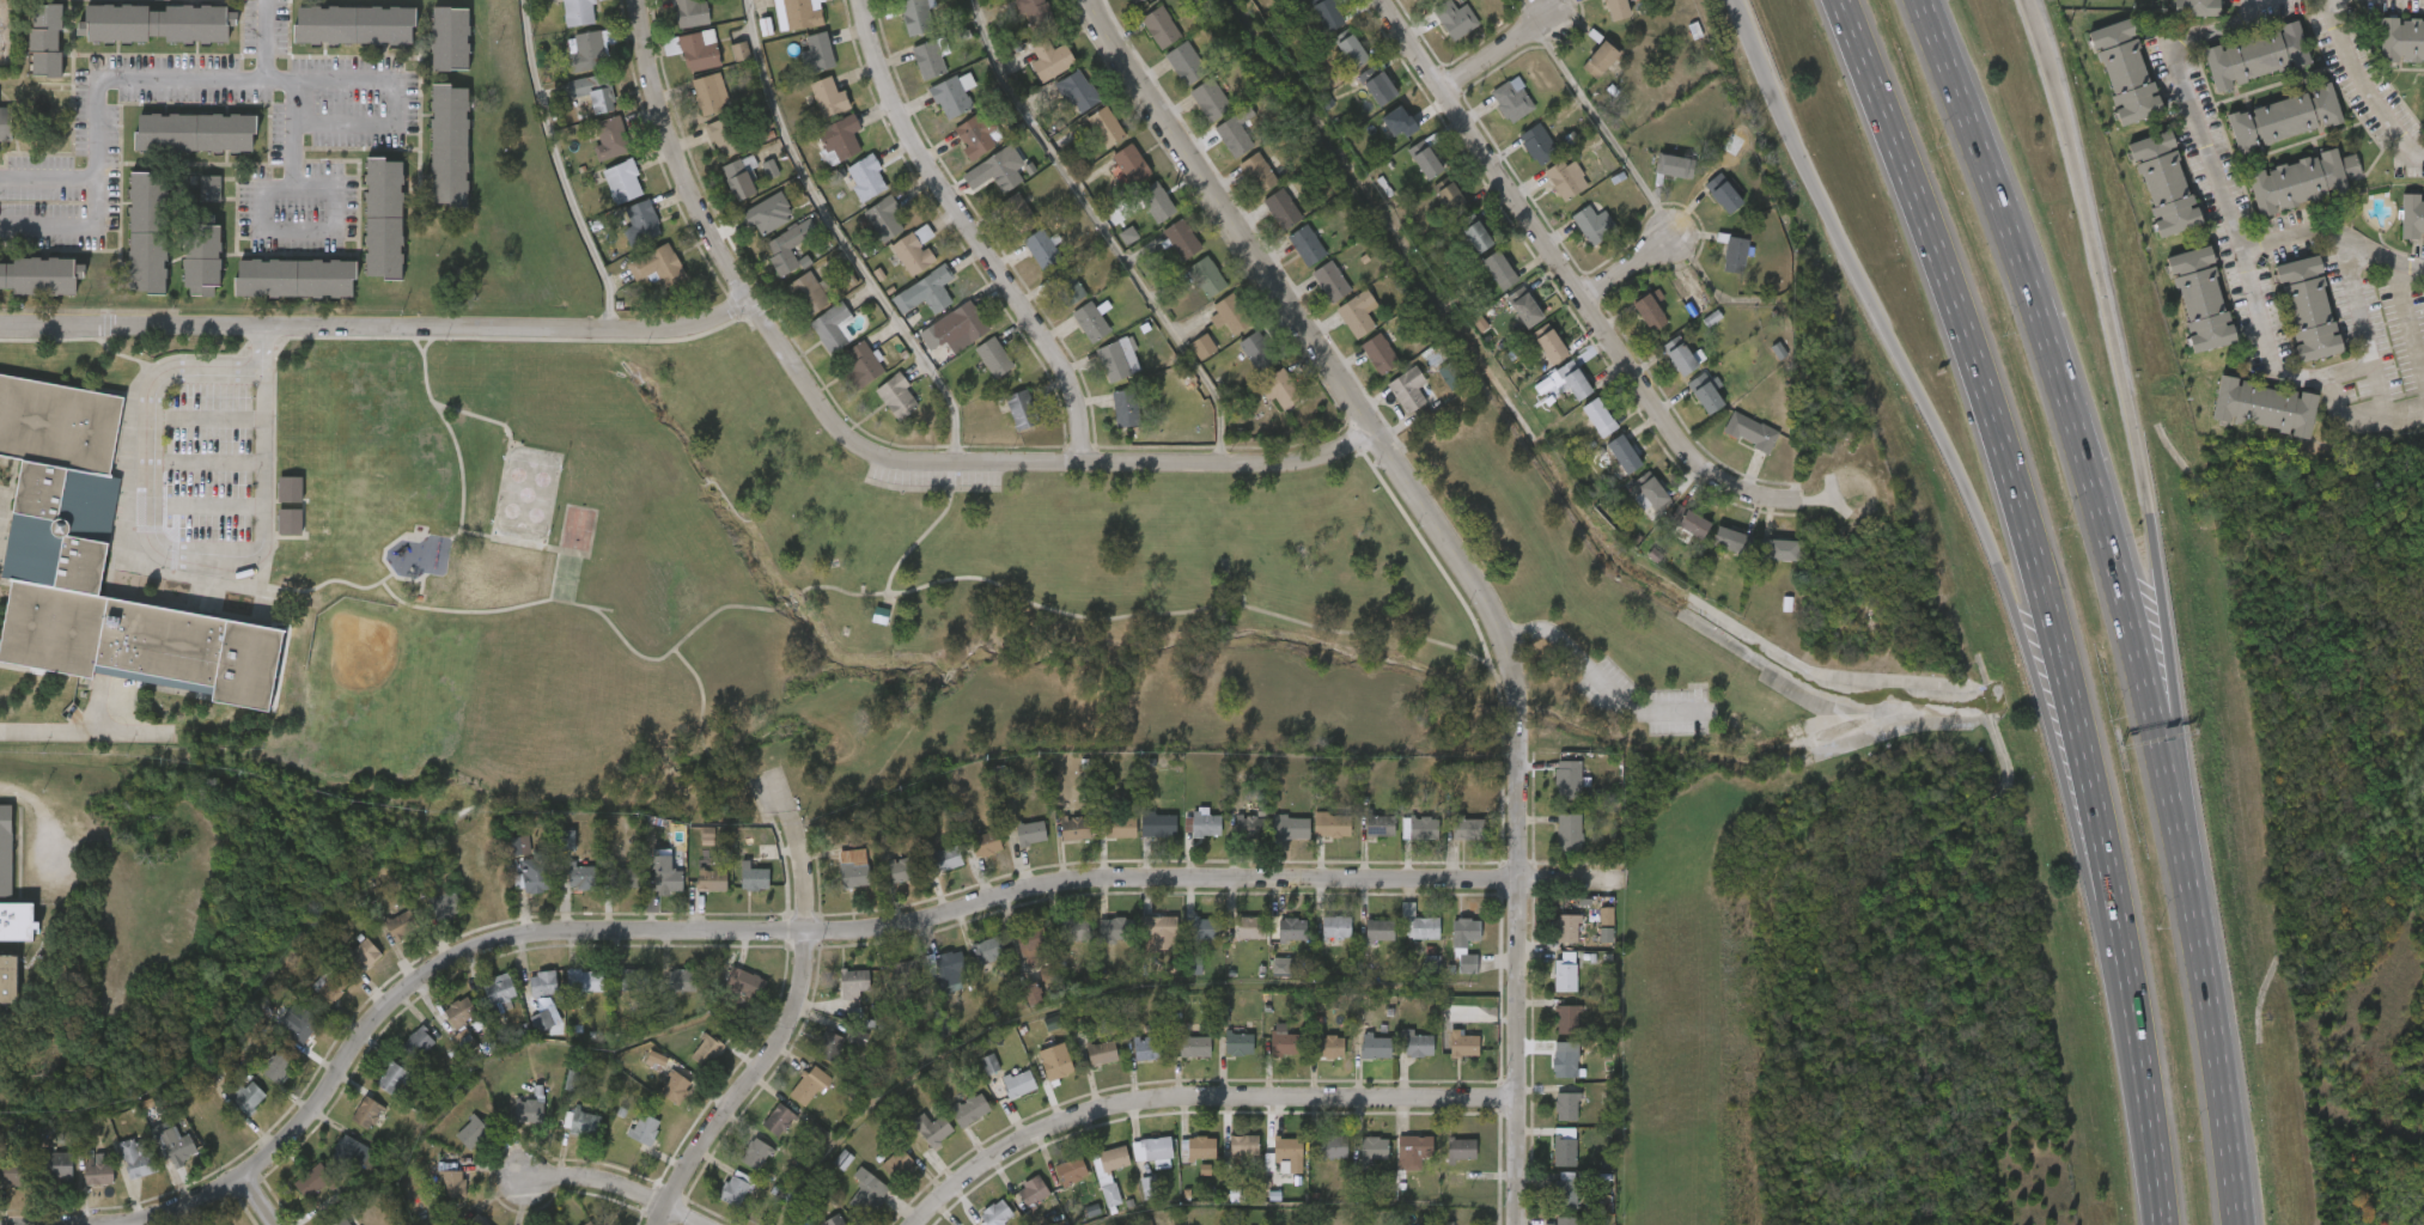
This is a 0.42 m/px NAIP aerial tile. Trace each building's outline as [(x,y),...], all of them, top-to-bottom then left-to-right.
[(566,26),(562,0),(594,0),(597,23),(566,26)] [(677,29),(674,0),(695,0),(695,2),(707,0),(709,24),(677,29)] [(786,31),(781,0),(823,0),(827,24),(786,31)] [(899,1),(903,0),(926,0),(934,30),(908,37),(899,1)] [(1027,33),(1016,0),(1045,0),(1053,24),(1027,33)] [(1313,6),(1324,0),(1332,0),(1345,23),(1328,32),(1313,6)] [(1433,8),(1448,0),(1451,0),(1457,10),(1468,4),(1480,25),(1452,41),(1433,8)] [(1612,22),(1606,0),(1627,0),(1632,17),(1612,22)] [(2172,13),(2219,13),(2219,0),(2172,0),(2172,13)] [(62,5),(62,78),(30,78),(30,5),(62,5)] [(85,42),(86,5),(231,6),(230,43),(85,42)] [(1141,18),(1163,6),(1181,37),(1159,50),(1141,18)] [(415,44),(296,44),(296,7),(415,7),(415,44)] [(470,71),(433,72),(433,8),(470,8),(470,71)] [(2127,17),(2084,32),(2119,126),(2162,110),(2127,17)] [(2377,17),(2377,62),(2423,62),(2423,17),(2377,17)] [(2298,20),(2201,53),(2217,97),(2313,65),(2298,20)] [(720,66),(686,73),(678,36),(713,29),(720,66)] [(572,73),(566,37),(603,30),(610,66),(572,73)] [(1030,45),(1055,30),(1076,63),(1050,79),(1030,45)] [(799,54),(809,50),(805,38),(826,31),(836,66),(806,75),(799,54)] [(1354,71),(1336,44),(1352,33),(1370,59),(1354,71)] [(945,74),(922,80),(913,47),(937,41),(945,74)] [(1165,54),(1188,41),(1207,73),(1186,87),(1165,54)] [(1596,79),(1582,65),(1606,41),(1620,54),(1596,79)] [(734,62),(750,60),(748,42),(731,44),(734,62)] [(1358,77),(1376,63),(1397,95),(1380,108),(1358,77)] [(1080,115),(1056,85),(1078,69),(1101,99),(1080,115)] [(616,110),(592,115),(589,96),(572,99),(568,83),(609,73),(616,110)] [(692,80),(719,73),(730,109),(702,117),(692,80)] [(851,109),(823,118),(810,85),(832,75),(839,92),(843,90),(851,109)] [(974,108),(946,122),(930,89),(957,75),(974,108)] [(1210,122),(1190,92),(1212,78),(1232,109),(1210,122)] [(2328,79),(2224,116),(2239,157),(2343,120),(2328,79)] [(1491,109),(1506,81),(1534,97),(1518,124),(1491,109)] [(433,86),(469,86),(469,206),(432,205),(433,86)] [(1108,154),(1088,118),(1109,105),(1149,176),(1131,185),(1111,153),(1108,154)] [(1382,116),(1391,138),(1403,132),(1405,136),(1416,132),(1405,106),(1382,116)] [(11,141),(0,141),(0,109),(11,109),(11,141)] [(254,153),(135,152),(135,115),(255,116),(254,153)] [(860,129),(853,133),(861,153),(833,165),(817,130),(853,115),(860,129)] [(1216,129),(1235,115),(1256,145),(1236,159),(1216,129)] [(592,124),(619,116),(631,152),(604,160),(592,124)] [(964,156),(957,123),(991,116),(997,148),(964,156)] [(707,124),(731,118),(741,153),(717,159),(707,124)] [(1561,152),(1543,167),(1519,138),(1537,123),(1561,152)] [(2167,129),(2125,142),(2156,237),(2198,223),(2167,129)] [(1427,181),(1407,151),(1424,140),(1444,170),(1427,181)] [(2246,172),(2259,215),(2343,191),(2339,179),(2359,173),(2353,153),(2337,158),(2333,147),(2246,172)] [(963,177),(1001,150),(1023,181),(1003,195),(991,178),(973,191),(963,177)] [(1240,165),(1257,152),(1278,182),(1259,195),(1240,165)] [(1695,175),(1661,178),(1658,159),(1693,156),(1695,175)] [(757,194),(743,158),(722,167),(736,203),(757,194)] [(365,279),(366,159),(403,160),(402,279),(365,279)] [(781,175),(773,159),(762,164),(769,180),(781,175)] [(849,164),(878,159),(884,194),(855,199),(849,164)] [(632,160),(645,195),(615,206),(602,171),(632,160)] [(1564,202),(1548,177),(1575,161),(1590,187),(1564,202)] [(166,173),(166,293),(130,293),(130,173),(166,173)] [(1744,203),(1720,173),(1705,186),(1729,215),(1744,203)] [(220,202),(200,202),(200,177),(220,177),(220,202)] [(1176,212),(1156,225),(1137,193),(1157,181),(1176,212)] [(1450,219),(1437,191),(1455,183),(1468,209),(1450,219)] [(1303,218),(1284,231),(1263,202),(1281,188),(1303,218)] [(762,237),(795,219),(780,192),(743,212),(751,227),(756,225),(762,237)] [(1037,221),(1018,236),(997,207),(1017,193),(1037,221)] [(2400,193),(2399,237),(2423,238),(2423,194),(2400,193)] [(865,212),(889,196),(908,227),(885,242),(865,212)] [(639,244),(623,212),(647,200),(663,232),(639,244)] [(1572,217),(1589,206),(1596,217),(1606,209),(1618,230),(1591,248),(1572,217)] [(220,217),(219,297),(184,297),(185,215),(220,217)] [(1202,249),(1181,263),(1162,232),(1182,218),(1202,249)] [(790,248),(800,267),(779,278),(762,245),(809,220),(816,233),(790,248)] [(1493,244),(1479,255),(1462,232),(1476,220),(1493,244)] [(936,263),(909,276),(891,244),(927,225),(933,237),(924,242),(936,263)] [(1304,268),(1289,236),(1309,225),(1326,257),(1304,268)] [(1140,238),(1132,226),(1119,234),(1126,246),(1140,238)] [(1043,273),(1023,242),(1042,228),(1062,260),(1043,273)] [(1743,272),(1723,268),(1728,237),(1748,239),(1743,272)] [(635,282),(626,263),(669,243),(686,276),(664,286),(657,273),(635,282)] [(2207,244),(2163,257),(2192,352),(2236,340),(2207,244)] [(1482,261),(1499,250),(1518,281),(1502,292),(1482,261)] [(2318,254),(2273,266),(2298,362),(2343,351),(2318,254)] [(1207,299),(1187,269),(1207,255),(1228,286),(1207,299)] [(78,295),(0,295),(0,258),(78,258),(78,295)] [(353,298),(236,297),(236,260),(354,262),(353,298)] [(1351,291),(1332,304),(1313,274),(1332,261),(1351,291)] [(914,285),(944,264),(954,278),(943,285),(954,301),(934,315),(914,285)] [(1048,280),(1067,267),(1086,294),(1067,307),(1048,280)] [(785,287),(809,272),(830,303),(805,319),(785,287)] [(1377,305),(1366,312),(1376,327),(1357,340),(1336,310),(1366,290),(1377,305)] [(1213,306),(1232,293),(1253,323),(1235,336),(1213,306)] [(1527,329),(1511,304),(1528,293),(1545,318),(1527,329)] [(1667,322),(1650,331),(1633,303),(1651,293),(1667,322)] [(849,341),(832,354),(809,324),(840,300),(852,315),(838,325),(849,341)] [(991,330),(972,343),(960,325),(950,333),(942,319),(969,300),(991,330)] [(1110,331),(1091,345),(1071,313),(1091,300),(1110,331)] [(919,334),(934,323),(946,340),(931,351),(919,334)] [(1534,353),(1541,348),(1534,339),(1551,328),(1569,354),(1545,370),(1534,353)] [(1279,361),(1259,373),(1240,343),(1260,330),(1279,361)] [(1360,346),(1381,333),(1400,364),(1381,376),(1360,346)] [(1190,345),(1206,334),(1216,349),(1200,360),(1190,345)] [(1015,366),(997,379),(975,349),(993,336),(1015,366)] [(1701,350),(1690,355),(1681,336),(1664,345),(1680,377),(1707,362),(1701,350)] [(885,373),(854,390),(843,370),(853,365),(846,351),(866,340),(885,373)] [(1132,376),(1109,384),(1096,349),(1119,341),(1132,376)] [(1466,382),(1443,397),(1429,377),(1452,361),(1466,382)] [(1540,394),(1534,384),(1575,361),(1591,392),(1576,402),(1564,380),(1540,394)] [(1426,402),(1407,415),(1387,384),(1415,366),(1426,383),(1418,389),(1426,402)] [(1263,401),(1260,378),(1291,372),(1297,403),(1280,407),(1278,398),(1263,401)] [(900,421),(875,391),(896,373),(921,403),(900,421)] [(1689,384),(1706,374),(1724,407),(1706,415),(1689,384)] [(2314,396),(2219,376),(2210,416),(2304,437),(2314,396)] [(92,678),(0,661),(0,630),(10,583),(0,581),(0,567),(19,465),(0,462),(0,379),(121,401),(105,481),(117,483),(97,593),(282,628),(267,712),(209,701),(211,695),(93,674),(92,678)] [(1007,395),(1030,390),(1037,426),(1013,431),(1007,395)] [(1113,391),(1135,390),(1139,426),(1116,428),(1113,391)] [(1603,438),(1581,409),(1596,397),(1619,426),(1603,438)] [(1723,432),(1734,409),(1779,431),(1768,453),(1723,432)] [(1606,447),(1622,435),(1643,464),(1627,476),(1606,447)] [(1655,511),(1636,482),(1652,471),(1671,500),(1655,511)] [(302,477),(279,477),(279,502),(302,503),(302,477)] [(1700,542),(1675,526),(1686,508),(1711,524),(1700,542)] [(302,510),(279,510),(279,536),(302,536),(302,510)] [(1754,538),(1747,556),(1712,546),(1718,526),(1754,538)] [(1765,559),(1767,540),(1799,542),(1798,561),(1765,559)] [(854,642),(857,629),(871,632),(869,646),(854,642)] [(1581,797),(1557,797),(1557,758),(1581,758),(1581,797)] [(32,941),(0,941),(0,805),(13,805),(12,902),(32,902),(32,941)] [(1394,835),(1368,835),(1368,809),(1394,809),(1394,835)] [(1176,813),(1176,835),(1147,835),(1147,813),(1176,813)] [(1220,813),(1220,835),(1192,835),(1192,813),(1220,813)] [(1351,813),(1351,835),(1314,835),(1314,813),(1351,813)] [(1581,846),(1558,846),(1558,813),(1581,813),(1581,846)] [(1134,815),(1134,836),(1107,836),(1107,815),(1134,815)] [(1309,837),(1243,837),(1243,815),(1309,815),(1309,837)] [(1061,839),(1060,816),(1089,816),(1089,837),(1061,839)] [(1409,837),(1409,816),(1439,816),(1439,837),(1409,837)] [(1481,816),(1481,837),(1454,837),(1454,816),(1481,816)] [(1047,840),(1019,846),(1015,823),(1042,817),(1047,840)] [(715,828),(702,828),(701,845),(714,845),(715,828)] [(972,835),(997,830),(1001,852),(975,857),(972,835)] [(576,831),(560,831),(560,849),(576,850),(576,831)] [(511,838),(513,857),(531,854),(529,836),(511,838)] [(934,873),(928,853),(957,845),(963,864),(934,873)] [(682,869),(682,890),(652,890),(652,853),(669,853),(669,869),(682,869)] [(920,874),(896,885),(887,865),(910,853),(920,874)] [(514,886),(514,873),(520,873),(520,857),(548,857),(548,886),(514,886)] [(568,888),(568,863),(596,863),(596,888),(568,888)] [(870,886),(839,886),(839,863),(870,863),(870,886)] [(609,886),(609,866),(638,866),(638,886),(609,886)] [(768,867),(768,890),(741,889),(742,867),(768,867)] [(726,890),(698,890),(698,870),(726,870),(726,890)] [(438,920),(428,900),(453,886),(464,908),(438,920)] [(383,921),(407,907),(419,927),(395,941),(383,921)] [(1601,926),(1614,925),(1614,908),(1601,908),(1601,926)] [(1554,941),(1554,914),(1579,914),(1579,941),(1554,941)] [(1176,949),(1147,949),(1147,915),(1176,915),(1176,949)] [(1265,937),(1236,937),(1236,915),(1265,915),(1265,937)] [(1351,915),(1351,938),(1321,938),(1321,915),(1351,915)] [(1132,938),(1098,938),(1098,916),(1132,916),(1132,938)] [(1219,938),(1190,938),(1190,916),(1219,916),(1219,938)] [(1305,916),(1305,940),(1278,940),(1278,916),(1305,916)] [(1438,916),(1439,938),(1409,938),(1409,916),(1438,916)] [(1089,939),(1061,939),(1061,918),(1089,918),(1089,939)] [(1480,919),(1479,939),(1466,939),(1466,953),(1478,953),(1476,971),(1456,971),(1456,918),(1480,919)] [(1394,941),(1366,941),(1366,919),(1394,919),(1394,941)] [(1025,967),(1016,932),(1043,926),(1052,959),(1025,967)] [(1005,956),(979,964),(972,943),(998,934),(1005,956)] [(380,953),(361,970),(347,953),(366,937),(380,953)] [(932,953),(961,949),(966,974),(938,980),(932,953)] [(1576,953),(1576,991),(1554,991),(1554,953),(1576,953)] [(17,1002),(0,1002),(0,955),(17,955),(17,1002)] [(1202,976),(1203,955),(1186,955),(1185,975),(1202,976)] [(1300,958),(1273,958),(1273,975),(1300,975),(1300,958)] [(887,986),(887,962),(918,961),(918,985),(887,986)] [(759,1001),(724,985),(733,964),(768,981),(759,1001)] [(349,983),(330,1004),(311,985),(330,965),(349,983)] [(1057,977),(1055,965),(1040,968),(1042,980),(1057,977)] [(602,991),(567,991),(567,968),(602,968),(602,991)] [(648,989),(620,989),(620,968),(648,968),(648,989)] [(695,968),(695,991),(675,991),(675,1014),(660,1014),(660,968),(695,968)] [(869,968),(869,989),(860,989),(860,998),(841,999),(841,969),(869,968)] [(556,994),(531,994),(530,971),(555,970),(556,994)] [(516,995),(489,1005),(482,983),(508,974),(516,995)] [(1028,1006),(1042,1003),(1038,983),(1024,986),(1028,1006)] [(475,1010),(456,1025),(443,1010),(462,994),(475,1010)] [(543,1011),(530,1018),(539,1034),(563,1022),(550,996),(539,1002),(543,1011)] [(319,1020),(302,1043),(278,1023),(297,1000),(319,1020)] [(1557,1034),(1557,1004),(1578,1004),(1578,1034),(1557,1034)] [(1044,1020),(1048,1032),(1065,1027),(1061,1015),(1044,1020)] [(401,1044),(421,1024),(437,1038),(415,1059),(401,1044)] [(719,1031),(715,1037),(725,1043),(707,1068),(688,1055),(711,1025),(719,1031)] [(478,1046),(466,1028),(452,1038),(464,1055),(478,1046)] [(815,1055),(827,1030),(845,1038),(833,1064),(815,1055)] [(1253,1054),(1224,1054),(1224,1031),(1253,1031),(1253,1054)] [(1271,1054),(1271,1031),(1302,1031),(1302,1054),(1271,1054)] [(1432,1031),(1432,1054),(1406,1054),(1406,1031),(1432,1031)] [(1210,1055),(1180,1055),(1180,1034),(1210,1034),(1210,1055)] [(1314,1056),(1314,1034),(1341,1034),(1341,1056),(1314,1056)] [(1479,1034),(1479,1055),(1450,1055),(1450,1034),(1479,1034)] [(1390,1056),(1360,1056),(1360,1035),(1390,1035),(1390,1056)] [(1134,1058),(1134,1036),(1162,1036),(1162,1056),(1134,1058)] [(1090,1065),(1085,1044),(1113,1038),(1117,1059),(1090,1065)] [(1050,1080),(1037,1052),(1060,1041),(1073,1068),(1050,1080)] [(261,1067),(279,1044),(294,1056),(276,1079),(261,1067)] [(1578,1075),(1554,1075),(1554,1047),(1578,1047),(1578,1075)] [(665,1069),(669,1058),(651,1051),(647,1062),(665,1069)] [(986,1076),(1001,1070),(994,1053),(980,1059),(986,1076)] [(412,1074),(395,1096),(374,1080),(391,1059),(412,1074)] [(833,1078),(820,1096),(816,1092),(805,1105),(790,1093),(812,1062),(833,1078)] [(1001,1078),(1027,1065),(1037,1085),(1011,1098),(1001,1078)] [(658,1091),(674,1069),(694,1084),(678,1105),(658,1091)] [(267,1095),(246,1115),(229,1097),(249,1077),(267,1095)] [(950,1105),(981,1091),(991,1110),(960,1126),(950,1105)] [(1578,1091),(1578,1119),(1555,1119),(1555,1091),(1578,1091)] [(371,1132),(349,1119),(365,1093),(386,1108),(371,1132)] [(514,1120),(514,1098),(543,1098),(543,1120),(514,1120)] [(797,1115),(780,1138),(762,1123),(779,1102),(797,1115)] [(601,1115),(595,1136),(567,1129),(573,1108),(601,1115)] [(623,1134),(632,1115),(638,1117),(641,1111),(660,1121),(651,1145),(623,1134)] [(930,1121),(943,1114),(954,1132),(930,1146),(912,1119),(924,1111),(930,1121)] [(455,1135),(474,1114),(489,1128),(469,1150),(455,1135)] [(188,1132),(199,1157),(171,1168),(157,1132),(171,1126),(176,1136),(188,1132)] [(1576,1164),(1554,1164),(1554,1133),(1576,1133),(1576,1164)] [(1230,1134),(1257,1134),(1257,1157),(1230,1157),(1230,1134)] [(1317,1134),(1347,1134),(1347,1157),(1317,1157),(1317,1134)] [(1399,1169),(1399,1134),(1432,1134),(1432,1157),(1420,1157),(1420,1169),(1399,1169)] [(1216,1135),(1216,1158),(1186,1158),(1186,1135),(1216,1135)] [(1302,1135),(1302,1171),(1287,1171),(1287,1159),(1274,1159),(1274,1135),(1302,1135)] [(1388,1158),(1360,1158),(1362,1135),(1389,1136),(1388,1158)] [(126,1136),(156,1153),(150,1162),(157,1166),(148,1181),(128,1169),(133,1162),(116,1153),(126,1136)] [(366,1136),(372,1164),(345,1170),(341,1154),(335,1157),(333,1144),(366,1136)] [(757,1170),(739,1158),(755,1136),(773,1148),(757,1170)] [(1156,1162),(1156,1159),(1133,1159),(1133,1136),(1170,1136),(1170,1162),(1156,1162)] [(1447,1136),(1475,1136),(1475,1158),(1447,1158),(1447,1136)] [(1129,1164),(1109,1169),(1111,1182),(1116,1181),(1121,1202),(1106,1206),(1092,1152),(1125,1145),(1129,1164)] [(853,1156),(843,1169),(835,1163),(845,1150),(853,1156)] [(41,1178),(41,1152),(71,1152),(71,1178),(41,1178)] [(28,1186),(0,1186),(0,1154),(28,1154),(28,1186)] [(882,1165),(891,1154),(906,1168),(896,1178),(882,1165)] [(84,1183),(84,1157),(110,1156),(110,1183),(84,1183)] [(1055,1164),(1080,1156),(1088,1176),(1062,1184),(1055,1164)] [(331,1190),(325,1184),(306,1200),(293,1183),(321,1159),(340,1183),(331,1190)] [(867,1217),(848,1200),(863,1184),(853,1175),(861,1165),(890,1190),(867,1217)] [(464,1196),(438,1196),(438,1169),(464,1169),(464,1196)] [(754,1180),(739,1207),(719,1197),(733,1170),(754,1180)] [(1449,1186),(1449,1171),(1464,1171),(1464,1186),(1449,1186)] [(1016,1187),(1039,1174),(1049,1194),(1027,1207),(1016,1187)] [(1145,1200),(1159,1197),(1155,1176),(1141,1179),(1145,1200)] [(1586,1194),(1577,1194),(1577,1208),(1557,1208),(1557,1178),(1586,1178),(1586,1194)] [(1245,1203),(1244,1191),(1230,1191),(1230,1203),(1245,1203)] [(827,1201),(817,1215),(805,1206),(815,1193),(827,1201)] [(1016,1221),(1009,1224),(984,1224),(976,1212),(1003,1199),(1016,1221)] [(839,1213),(847,1224),(820,1224),(839,1213)] [(349,1214),(355,1224),(329,1224),(349,1214)] [(477,1214),(488,1224),(467,1224),(477,1214)] [(1577,1215),(1577,1224),(1556,1224),(1555,1215),(1577,1215)]
